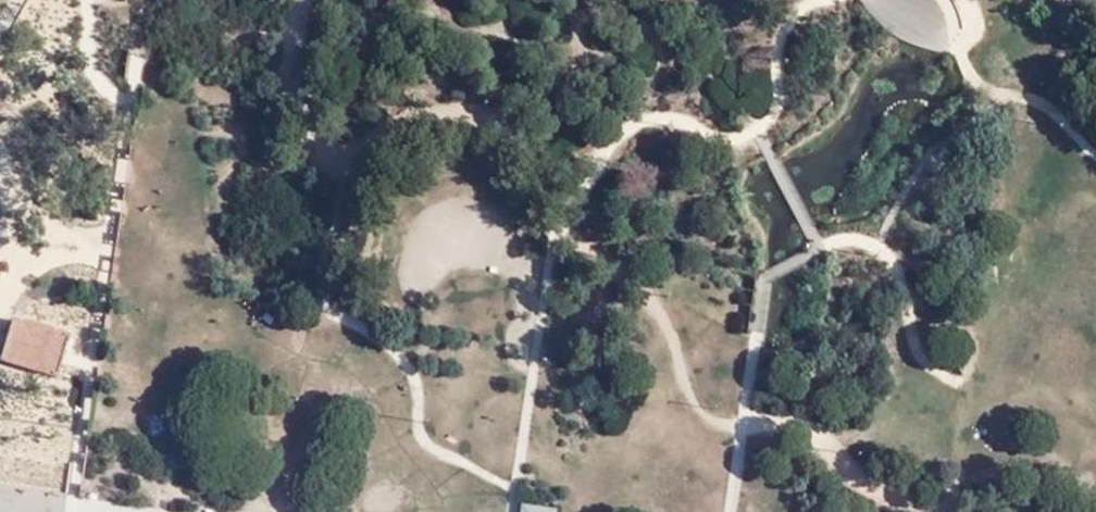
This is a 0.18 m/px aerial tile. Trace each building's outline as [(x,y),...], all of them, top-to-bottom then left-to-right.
[(68,337),(12,321),(1,361),(57,377),(68,337)]
